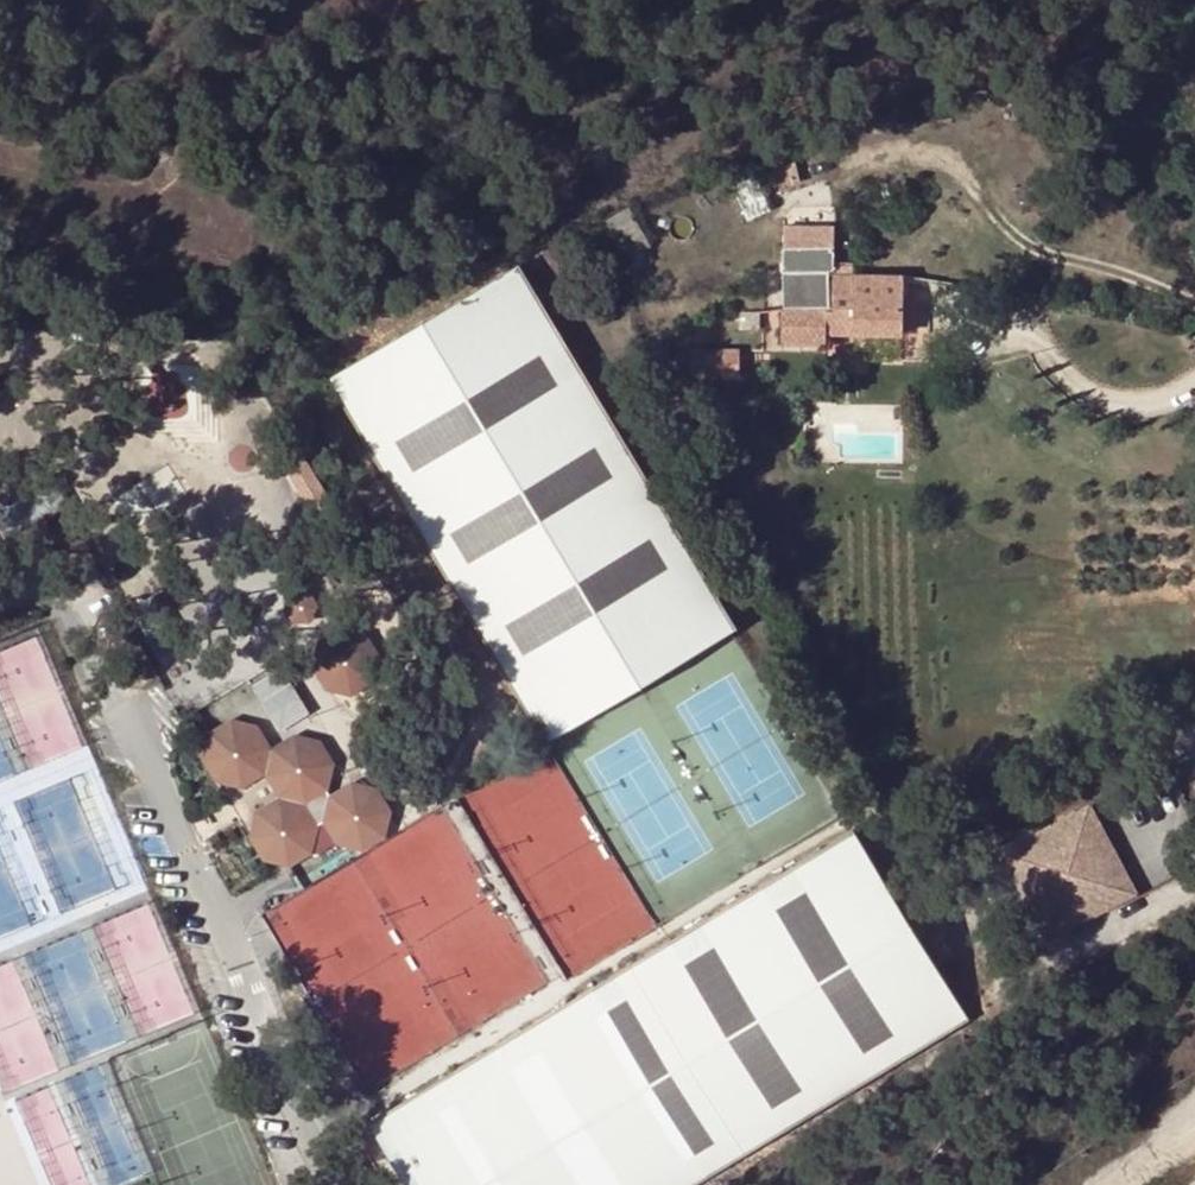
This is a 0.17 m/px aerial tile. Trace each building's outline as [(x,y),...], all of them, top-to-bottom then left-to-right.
[(797,160),(771,169),(779,192),(805,183),(797,160)] [(782,308),(781,343),(837,345),(837,337),(905,339),(907,275),(853,273),(853,261),(837,260),(838,224),(785,223),(782,308)] [(518,264),(327,379),(545,743),(736,628),(518,264)] [(741,379),(741,350),(692,350),(692,379),(741,379)] [(278,454),(317,517),(337,506),(298,442),(278,454)] [(311,593),(295,594),(288,607),(296,620),(312,620),(319,607),(311,593)] [(321,642),(316,666),(328,687),(352,693),(373,680),(379,656),(366,635),(342,629),(321,642)] [(282,667),(251,686),(279,732),(310,713),(282,667)] [(212,733),(206,757),(219,778),(243,784),(264,771),(269,772),(281,794),(280,798),(259,811),(253,835),(266,856),(290,862),(311,849),(317,825),(326,820),(339,841),(362,847),(384,834),(389,810),(377,789),(353,783),(332,796),(327,787),(332,763),(320,742),(296,736),(275,749),(270,747),(257,726),(233,720),(212,733)] [(1002,850),(1046,941),(1140,896),(1096,805),(1002,850)] [(967,1021),(853,831),(379,1114),(372,1118),(413,1184),(692,1184),(967,1021)]
